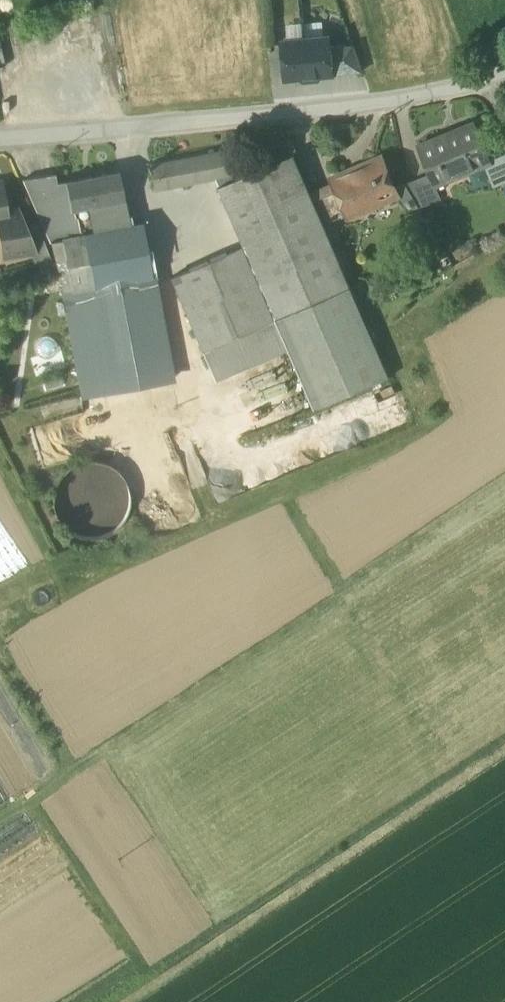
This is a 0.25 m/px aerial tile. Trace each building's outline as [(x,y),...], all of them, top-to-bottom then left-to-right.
[(286,43),(289,79),(332,75),(329,49),(328,39),(286,43)] [(329,49),(332,75),(361,72),(353,46),(329,49)] [(429,176),(434,187),(435,186),(488,164),(491,163),(490,162),(474,123),(473,124),(474,126),(459,132),(458,130),(442,137),(442,139),(419,148),(418,146),(417,147),(429,176)] [(294,137),(286,141),(293,155),(300,152),(294,137)] [(278,162),(292,155),(286,141),(271,147),(278,162)] [(155,192),(216,180),(239,175),(234,149),(150,165),(155,192)] [(278,162),(240,178),(219,187),(244,246),(171,278),(203,352),(275,321),(313,410),(389,378),(376,350),(363,320),(350,289),(322,226),(292,155),(278,162)] [(360,207),(377,199),(379,199),(385,200),(390,197),(393,194),(395,191),(394,191),(395,191),(394,189),(381,157),(362,166),(363,169),(352,173),(350,170),(331,179),(334,184),(337,191),(344,209),(346,208),(358,203),(360,207)] [(497,185),(504,182),(504,164),(502,157),(490,162),(491,163),(488,164),(497,185)] [(70,211),(88,207),(124,200),(119,172),(65,182),(70,211)] [(63,292),(95,286),(86,235),(94,234),(88,207),(70,211),(65,182),(57,183),(55,174),(23,180),(51,245),(63,292)] [(240,178),(239,175),(216,180),(219,187),(240,178)] [(406,185),(419,208),(440,199),(435,186),(434,187),(429,176),(406,185)] [(4,223),(9,222),(8,212),(6,203),(5,204),(1,183),(0,183),(0,223),(4,223)] [(334,184),(309,194),(312,201),(337,191),(334,184)] [(408,210),(413,210),(419,208),(406,185),(394,189),(395,191),(401,204),(404,208),(408,210)] [(312,201),(323,226),(349,214),(348,212),(346,208),(344,209),(337,191),(312,201)] [(130,227),(124,200),(88,207),(94,234),(130,227)] [(346,208),(348,212),(360,207),(358,203),(346,208)] [(8,212),(9,222),(4,223),(6,235),(0,236),(0,241),(3,260),(31,252),(26,230),(18,211),(18,210),(8,212)] [(130,227),(94,234),(86,235),(95,286),(152,275),(143,225),(130,227)] [(31,252),(34,264),(50,259),(37,226),(26,230),(31,252)] [(172,380),(152,275),(95,286),(63,292),(61,292),(80,390),(82,397),(172,380)] [(52,494),(53,510),(60,524),(72,534),(87,538),(102,537),(116,530),(126,518),(131,504),(130,488),(123,475),(111,465),(96,460),(81,461),(67,468),(57,480),(52,494)]
